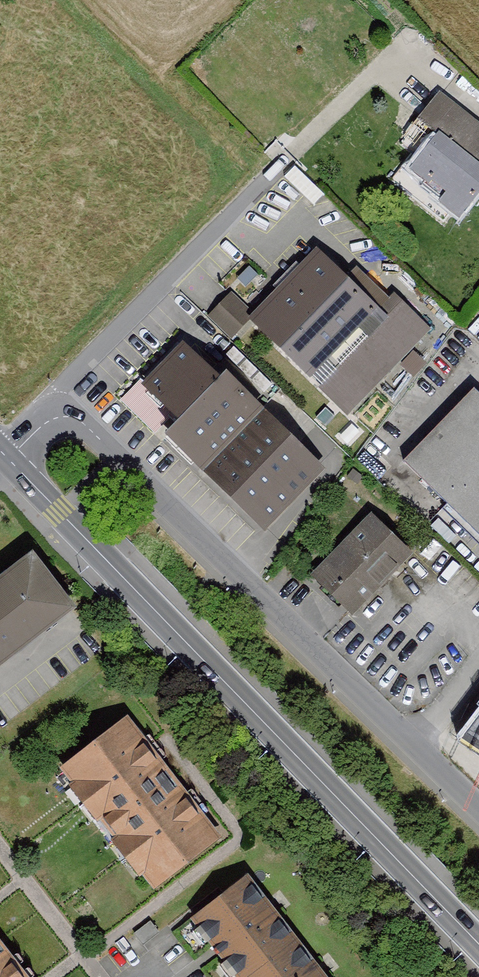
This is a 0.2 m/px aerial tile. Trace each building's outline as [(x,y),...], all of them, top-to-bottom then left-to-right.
[(444,101),(411,143),(429,158),(418,172),(449,197),(444,204),(464,219),(478,200),(478,129),(444,101)] [(314,257),(252,320),(345,413),(428,330),(397,299),(392,303),(356,268),(340,283),(314,257)] [(230,336),(255,314),(233,290),(208,312),(230,336)] [(165,427),(207,470),(266,412),(189,335),(144,380),(178,414),(165,427)] [(405,462),(478,534),(478,397),(473,392),(405,462)] [(266,412),(207,470),(264,528),(324,470),(266,412)] [(374,522),(317,580),(353,614),(409,556),(374,522)] [(76,604),(36,552),(0,579),(0,663),(76,604)] [(468,735),(478,743),(478,719),(468,735)] [(162,784),(119,728),(52,779),(96,835),(162,784)] [(162,784),(96,835),(142,894),(207,841),(162,784)] [(237,976),(268,976),(302,950),(254,887),(199,929),(237,976)] [(13,953),(0,936),(0,962),(13,953)] [(268,976),(324,976),(302,950),(268,976)] [(0,962),(0,976),(33,976),(13,953),(0,962)]
